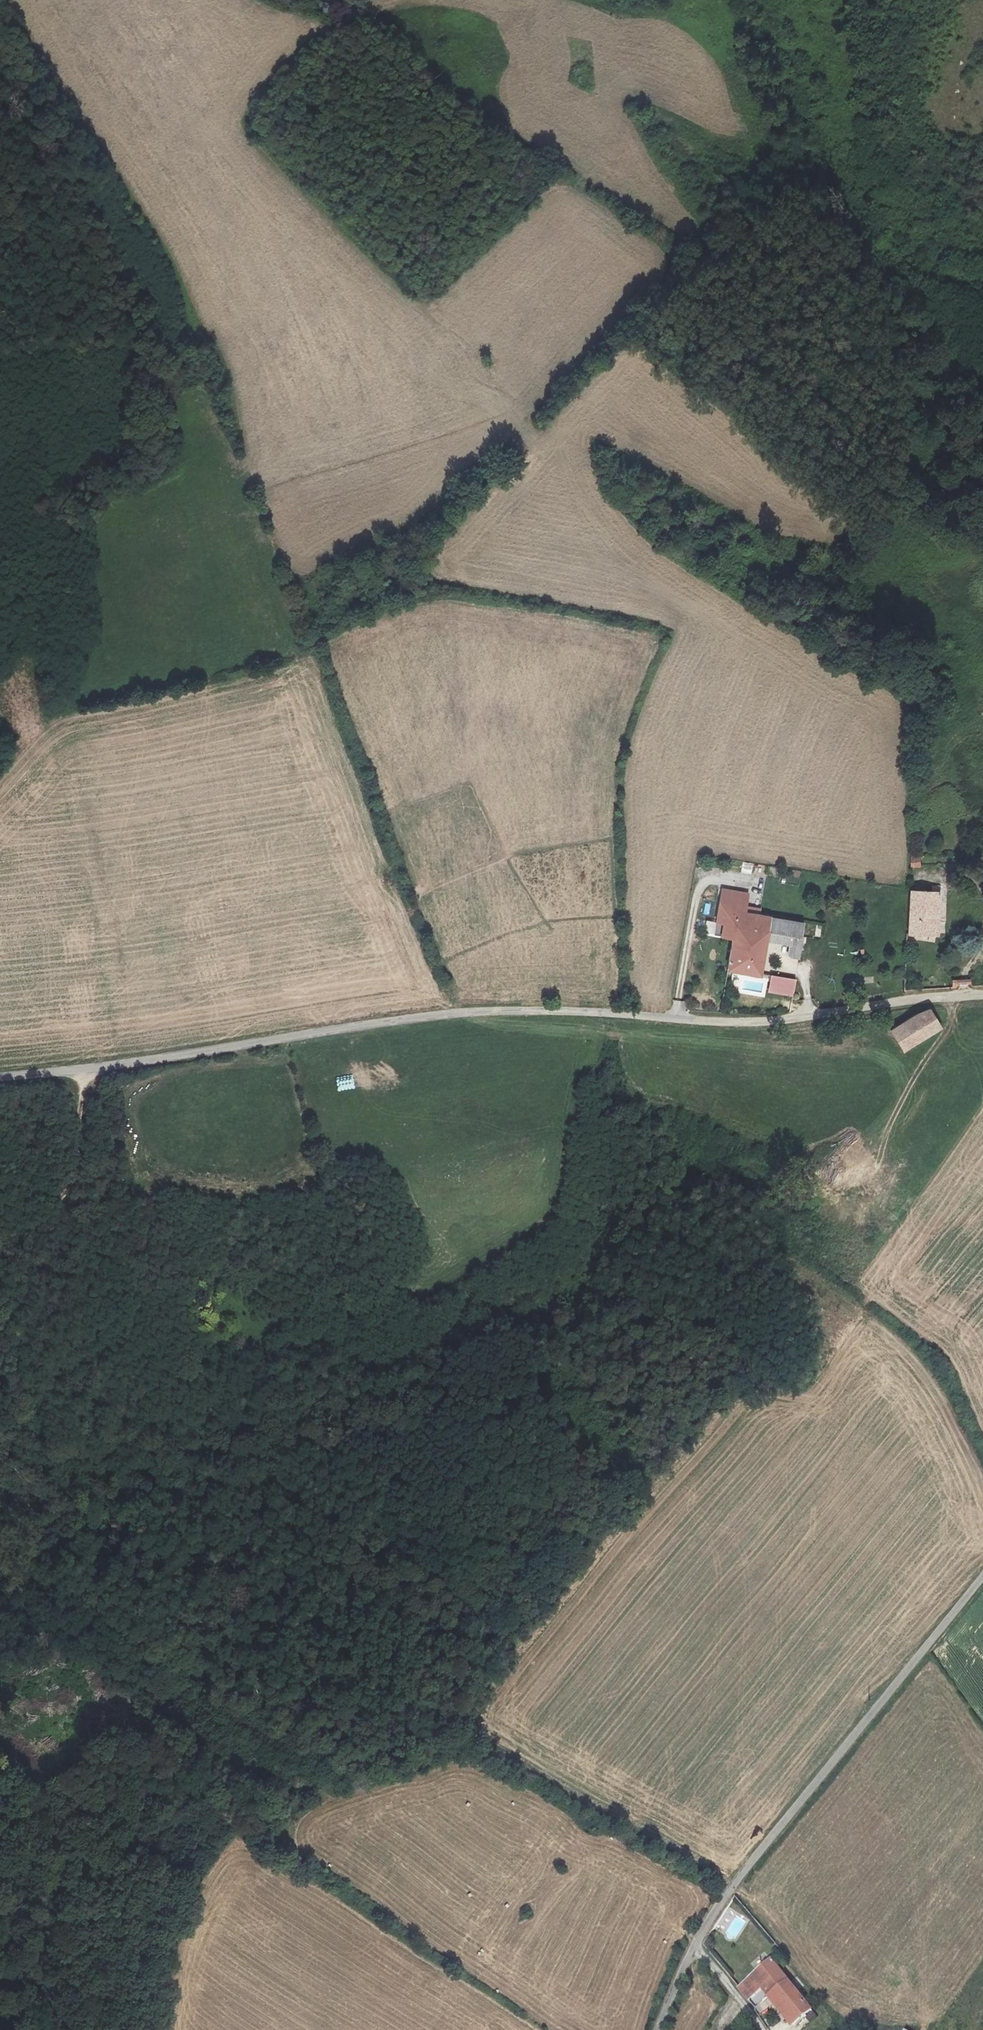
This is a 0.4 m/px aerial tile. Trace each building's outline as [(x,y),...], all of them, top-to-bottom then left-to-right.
[(921,868),(920,854),(910,854),(911,868),(921,868)] [(742,863),(741,873),(753,874),(753,864),(742,863)] [(933,892),(911,892),(908,934),(938,935),(942,887),(933,887),(933,892)] [(723,937),(735,941),(730,969),(760,974),(766,941),(770,918),(745,913),(748,894),(723,889),(718,923),(725,925),(723,937)] [(766,941),(790,946),(788,956),(801,959),(804,943),(799,943),(804,924),(770,918),(766,941)] [(793,996),(796,981),(772,976),(769,991),(793,996)] [(971,986),(971,978),(956,980),(957,987),(971,986)] [(893,1031),(906,1051),(942,1029),(930,1009),(922,1013),(893,1031)] [(772,1957),(751,1972),(762,1985),(769,1994),(774,1990),(789,1978),(772,1957)] [(745,1999),(762,1985),(751,1972),(734,1985),(745,1999)] [(790,2008),(784,2013),(793,2024),(814,2008),(809,2001),(789,1978),(774,1990),(790,2008)] [(774,1990),(769,1994),(784,2013),(790,2008),(774,1990)]
